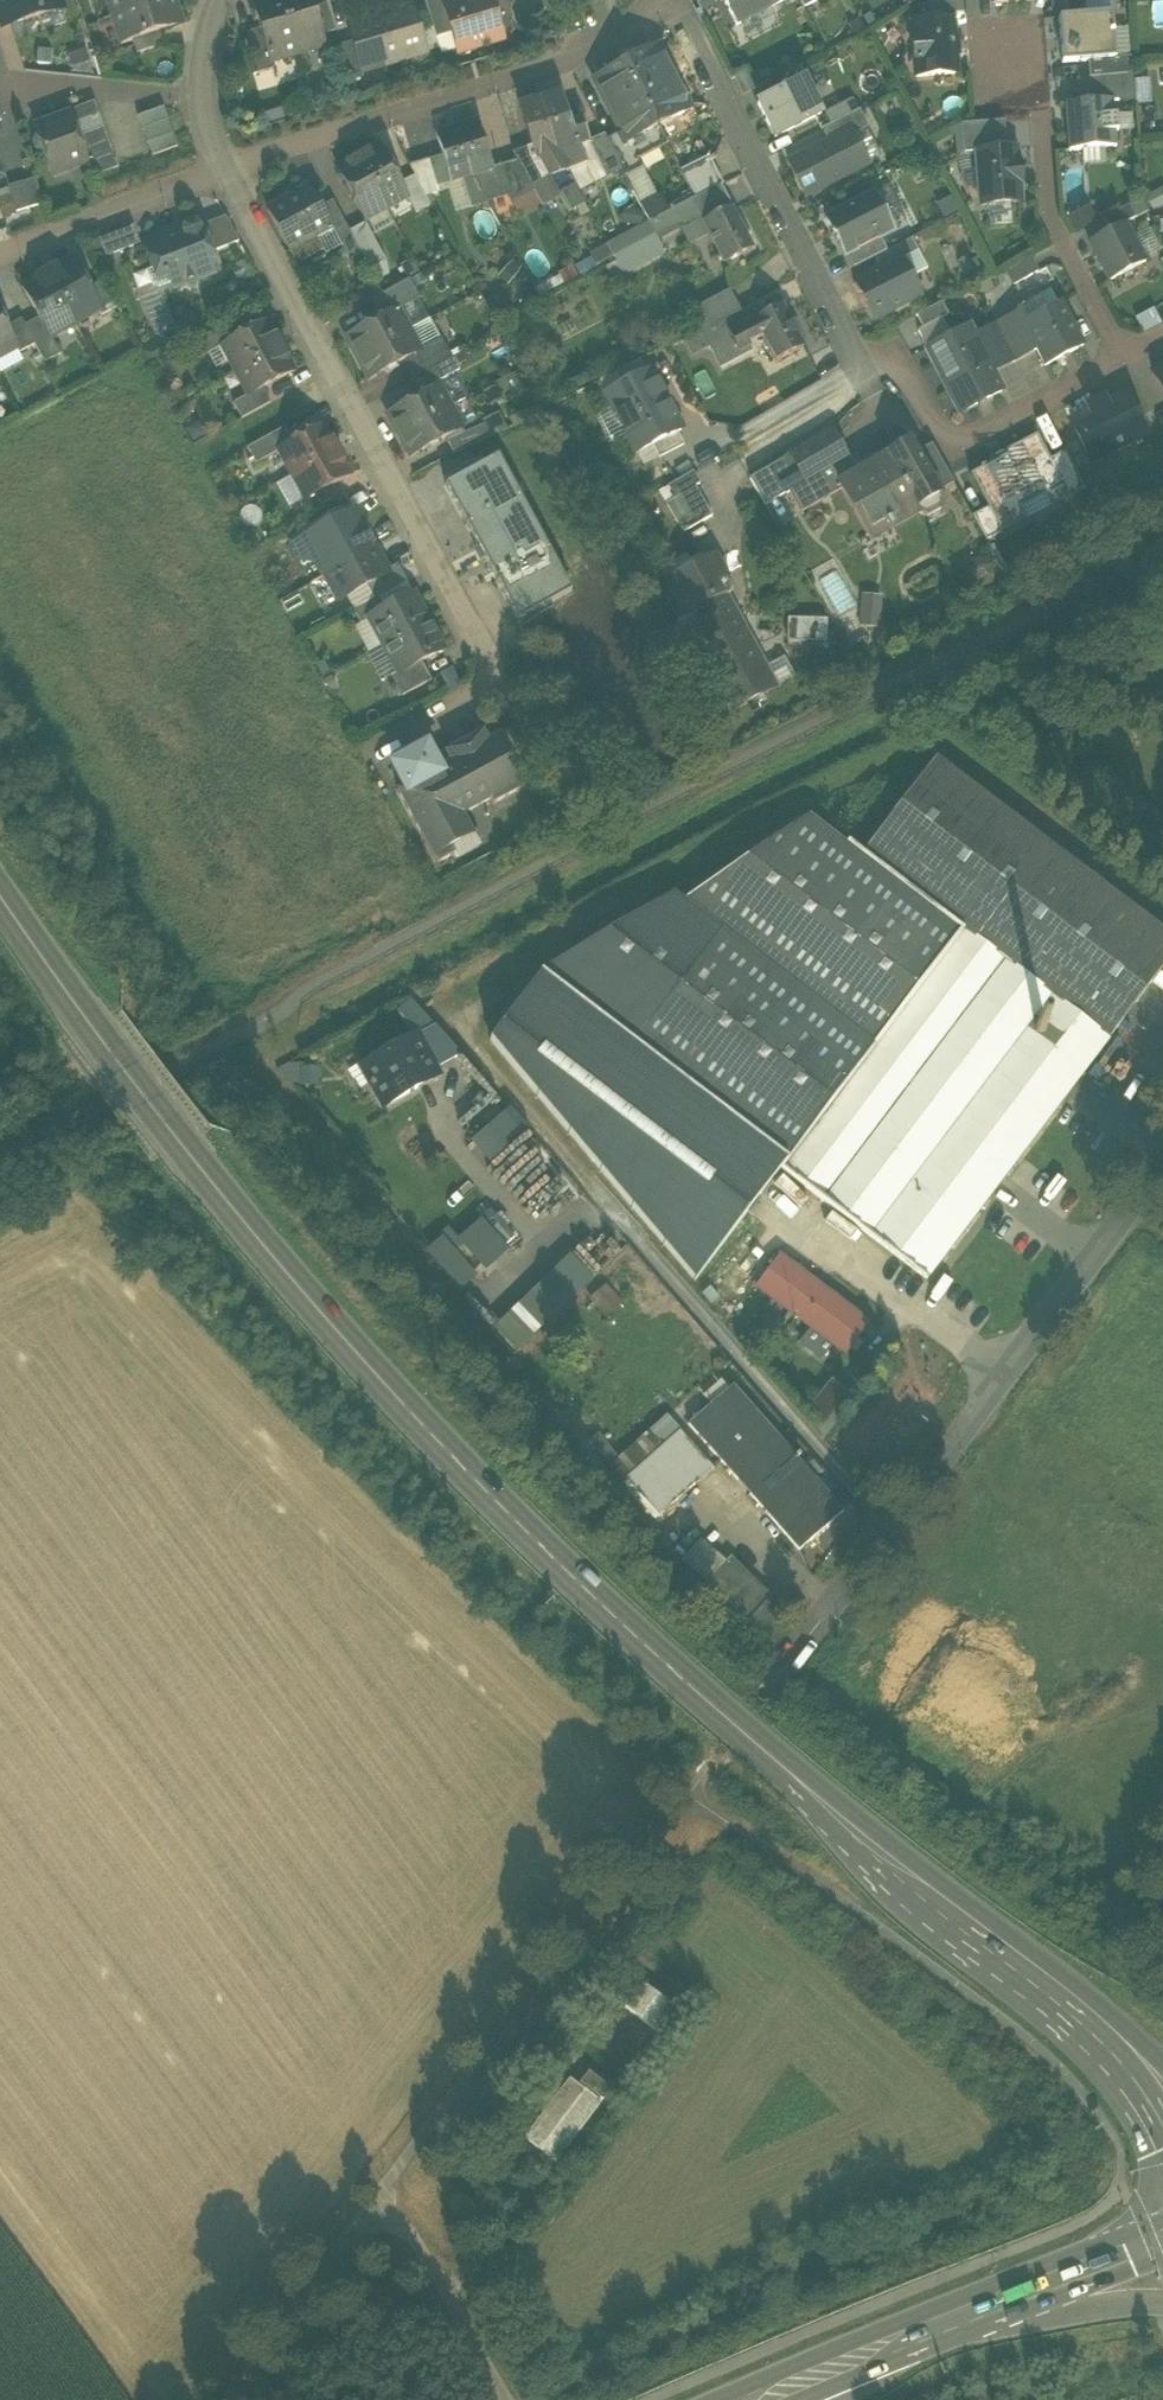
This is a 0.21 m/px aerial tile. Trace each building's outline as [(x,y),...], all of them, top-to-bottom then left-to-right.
[(4,27),(40,15),(45,14),(43,7),(58,2),(60,9),(62,9),(63,8),(60,0),(0,0),(0,15),(4,27)] [(113,16),(163,1),(163,0),(108,0),(113,16)] [(175,0),(165,0),(163,1),(167,14),(178,10),(175,0)] [(298,54),(283,4),(269,8),(267,0),(255,0),(252,1),(260,28),(270,62),(271,62),(298,54)] [(283,4),(282,0),(267,0),(269,8),(283,4)] [(283,4),(298,54),(325,46),(322,35),(314,7),(311,0),(296,0),(283,4)] [(436,37),(452,33),(444,7),(442,0),(434,0),(426,3),(436,37)] [(458,52),(503,38),(491,0),(468,0),(444,7),(452,33),(457,49),(458,52)] [(737,25),(740,24),(769,8),(772,7),(768,0),(724,0),(737,25)] [(948,14),(947,0),(925,0),(926,16),(948,14)] [(948,14),(964,13),(963,0),(947,0),(948,14)] [(1066,17),(1086,15),(1085,0),(1065,0),(1066,17)] [(1086,15),(1112,13),(1111,0),(1085,0),(1086,15)] [(167,14),(163,1),(113,16),(122,43),(133,40),(160,31),(182,24),(178,10),(167,14)] [(43,7),(45,14),(60,9),(58,2),(43,7)] [(314,7),(322,35),(335,31),(327,3),(314,7)] [(374,57),(377,68),(426,53),(412,7),(348,26),(353,42),(359,62),(374,57)] [(769,8),(740,24),(749,40),(778,25),(769,8)] [(45,14),(40,15),(44,29),(66,22),(62,9),(60,9),(45,14)] [(1112,13),(1086,15),(1066,17),(1059,17),(1062,63),(1088,61),(1116,59),(1116,58),(1113,30),(1112,13)] [(913,23),(916,77),(956,74),(952,20),(913,23)] [(246,32),(259,73),(273,69),(271,62),(270,62),(260,28),(246,32)] [(1113,30),(1116,58),(1130,57),(1129,29),(1113,30)] [(133,40),(137,53),(164,45),(160,31),(133,40)] [(457,49),(452,33),(436,37),(441,54),(457,49)] [(340,46),(349,76),(362,72),(359,62),(353,42),(340,46)] [(656,45),(625,62),(659,126),(660,126),(685,112),(689,110),(656,45)] [(362,72),(377,68),(374,57),(359,62),(362,72)] [(1116,59),(1088,61),(1089,78),(1126,75),(1132,75),(1130,57),(1116,58),(1116,59)] [(667,140),(660,126),(659,126),(625,62),(594,78),(622,132),(637,161),(639,160),(669,144),(667,140)] [(736,77),(744,95),(754,90),(746,73),(736,77)] [(1089,78),(1078,79),(1079,103),(1113,100),(1113,101),(1127,100),(1126,75),(1089,78)] [(1152,103),(1150,78),(1133,79),(1135,104),(1152,103)] [(758,104),(775,137),(822,113),(804,79),(758,104)] [(556,150),(568,171),(575,185),(578,190),(606,175),(590,144),(589,141),(582,120),(571,124),(562,94),(541,100),(556,150)] [(824,113),(830,125),(858,110),(852,98),(824,113)] [(535,157),(538,156),(556,150),(541,100),(520,106),(531,145),(535,157)] [(1105,148),(1116,147),(1115,131),(1118,131),(1117,115),(1114,115),(1113,101),(1113,100),(1079,103),(1066,103),(1069,151),(1082,150),(1105,148)] [(69,110),(93,177),(119,167),(95,101),(69,110)] [(138,116),(152,156),(178,147),(164,107),(138,116)] [(821,129),(828,142),(851,129),(853,134),(866,128),(869,127),(859,109),(858,110),(830,125),(821,129)] [(660,126),(667,140),(693,127),(685,112),(660,126)] [(43,150),(52,174),(88,161),(71,115),(35,128),(38,136),(36,137),(33,142),(36,149),(41,151),(43,150)] [(457,126),(472,176),(493,169),(478,120),(457,126)] [(963,133),(964,153),(977,152),(1006,149),(1004,121),(962,124),(963,133)] [(964,153),(962,124),(950,130),(951,138),(956,136),(958,153),(964,153)] [(436,133),(443,154),(444,159),(451,182),(462,178),(472,176),(457,126),(436,133)] [(881,158),(866,128),(853,134),(869,164),(881,158)] [(788,162),(806,196),(869,164),(853,134),(851,129),(828,142),(788,162)] [(621,167),(626,177),(643,169),(639,160),(637,161),(622,132),(607,140),(621,167)] [(590,144),(606,175),(621,167),(607,140),(604,135),(589,141),(590,144)] [(533,191),(542,208),(560,198),(558,195),(551,180),(538,156),(535,157),(531,145),(527,146),(531,157),(543,179),(530,186),(533,191)] [(380,146),(359,158),(385,207),(406,196),(400,183),(395,174),(397,171),(391,161),(387,161),(380,146)] [(514,150),(517,162),(530,186),(543,179),(531,157),(527,146),(514,150)] [(1105,148),(1082,150),(1083,165),(1107,163),(1105,148)] [(980,197),(981,206),(988,205),(1014,203),(1021,203),(1019,183),(1022,183),(1020,164),(1018,164),(1017,149),(1006,149),(977,152),(978,169),(980,197)] [(568,171),(556,150),(538,156),(551,180),(568,171)] [(455,212),(471,207),(462,178),(451,182),(437,186),(430,163),(444,159),(443,154),(409,164),(411,169),(414,176),(426,196),(448,189),(455,212)] [(681,170),(696,199),(721,186),(724,184),(710,156),(681,170)] [(364,219),(385,207),(359,158),(337,169),(345,184),(343,187),(349,197),(353,197),(364,219)] [(451,182),(444,159),(430,163),(437,186),(451,182)] [(533,191),(530,186),(517,162),(503,166),(511,196),(512,201),(533,191)] [(503,166),(493,169),(498,187),(492,190),(495,201),(511,196),(503,166)] [(486,202),(488,205),(495,201),(492,190),(498,187),(493,169),(472,176),(486,202)] [(643,169),(626,177),(640,204),(657,195),(643,169)] [(980,197),(978,169),(960,169),(960,180),(969,198),(980,197)] [(575,185),(568,171),(551,180),(558,195),(575,185)] [(413,207),(416,213),(431,205),(426,196),(414,176),(400,183),(406,196),(413,207)] [(472,176),(462,178),(471,207),(486,202),(472,176)] [(22,182),(30,208),(43,204),(36,178),(22,182)] [(17,212),(30,208),(22,181),(9,186),(17,212)] [(578,190),(575,185),(558,195),(560,198),(561,199),(578,190)] [(889,185),(874,193),(890,223),(904,216),(889,185)] [(294,257),(302,260),(323,249),(316,236),(332,228),(320,207),(321,207),(309,186),(267,209),(290,251),(290,250),(294,257)] [(732,208),(721,186),(696,199),(692,200),(701,217),(704,222),(732,208)] [(1147,196),(1154,210),(1162,205),(1162,188),(1147,196)] [(578,190),(561,199),(568,212),(585,203),(578,190)] [(542,208),(533,191),(512,201),(522,219),(542,208)] [(836,233),(847,255),(880,238),(894,231),(890,223),(874,193),(825,218),(834,234),(836,233)] [(640,204),(649,222),(669,212),(661,196),(657,195),(640,204)] [(406,196),(385,207),(392,219),(413,207),(406,196)] [(959,212),(951,196),(936,205),(944,220),(959,212)] [(332,228),(341,245),(353,238),(333,200),(321,207),(320,207),(332,228)] [(692,200),(675,209),(683,226),(701,217),(692,200)] [(1016,223),(1014,203),(988,205),(989,225),(1016,223)] [(1089,206),(1066,218),(1074,234),(1097,222),(1089,206)] [(1104,219),(1111,231),(1125,224),(1136,218),(1129,206),(1104,219)] [(385,207),(364,219),(365,223),(372,236),(394,224),(392,219),(385,207)] [(709,233),(725,264),(754,249),(732,208),(704,222),(709,233)] [(680,227),(683,226),(675,209),(669,212),(649,222),(650,223),(656,234),(630,249),(639,266),(659,255),(658,252),(669,246),(664,236),(680,227)] [(201,226),(211,253),(239,242),(226,217),(201,226)] [(704,222),(701,217),(683,226),(680,227),(689,243),(709,233),(704,222)] [(362,253),(371,269),(386,261),(372,236),(365,223),(350,231),(353,238),(362,253)] [(623,237),(630,249),(656,234),(650,223),(623,237)] [(191,286),(193,287),(196,280),(213,273),(208,262),(214,260),(211,253),(201,226),(198,227),(194,224),(169,234),(162,230),(158,238),(144,243),(154,269),(166,265),(170,276),(191,286)] [(1089,243),(1110,281),(1145,262),(1144,259),(1132,237),(1125,224),(1111,231),(1089,243)] [(100,239),(106,256),(139,243),(133,227),(100,239)] [(1132,237),(1144,259),(1162,249),(1162,248),(1152,227),(1132,237)] [(332,228),(316,236),(323,249),(326,254),(341,246),(341,245),(332,228)] [(836,233),(834,234),(831,236),(849,270),(853,268),(847,255),(836,233)] [(613,242),(620,254),(630,249),(623,237),(613,242)] [(341,246),(349,260),(362,253),(353,238),(341,245),(341,246)] [(880,238),(847,255),(853,268),(874,257),(887,251),(880,238)] [(874,257),(881,270),(902,259),(919,250),(912,238),(887,251),(874,257)] [(620,254),(613,242),(608,245),(614,257),(620,254)] [(323,249),(302,260),(309,274),(330,262),(326,254),(323,249)] [(630,249),(620,254),(614,257),(623,274),(639,266),(630,249)] [(929,269),(919,250),(902,259),(912,278),(929,269)] [(1007,270),(1014,285),(1038,273),(1030,258),(1007,270)] [(255,275),(246,259),(236,265),(237,267),(231,271),(237,282),(243,278),(245,281),(255,275)] [(872,319),(920,294),(912,278),(902,259),(881,270),(854,284),(872,319)] [(72,260),(47,274),(74,323),(98,310),(99,309),(88,289),(72,260)] [(514,260),(498,277),(507,285),(522,268),(514,260)] [(386,261),(371,269),(378,283),(389,276),(386,261)] [(166,265),(154,269),(160,284),(169,280),(174,292),(191,286),(170,276),(166,265)] [(51,336),(74,323),(47,274),(23,287),(39,318),(49,336),(51,336)] [(372,300),(382,318),(396,310),(397,311),(398,310),(420,298),(410,279),(372,300)] [(98,310),(102,316),(117,308),(102,281),(88,289),(99,309),(98,310)] [(1019,313),(1024,322),(1024,323),(1061,304),(1053,288),(1016,307),(1019,313)] [(692,312),(701,329),(740,309),(731,291),(692,312)] [(916,316),(923,329),(942,319),(948,316),(942,303),(916,316)] [(1037,350),(1045,366),(1083,346),(1061,304),(1024,323),(1023,324),(1037,350)] [(783,306),(755,321),(763,336),(776,361),(804,347),(783,306)] [(748,324),(740,309),(701,329),(708,344),(710,347),(729,337),(727,335),(748,324)] [(1135,318),(1143,333),(1162,323),(1154,309),(1135,318)] [(347,337),(359,358),(408,331),(397,311),(396,310),(382,318),(375,322),(372,320),(362,325),(362,329),(347,337)] [(1019,313),(996,325),(973,337),(992,373),(1014,361),(1037,350),(1023,324),(1024,323),(1024,322),(1019,313)] [(16,347),(17,347),(7,327),(0,315),(0,356),(16,347)] [(39,318),(25,326),(35,345),(45,363),(61,355),(51,336),(49,336),(39,318)] [(431,318),(408,331),(419,351),(442,339),(431,318)] [(918,331),(928,349),(945,340),(954,342),(942,319),(923,329),(918,331)] [(19,353),(35,345),(25,326),(21,320),(7,327),(17,347),(16,347),(19,353)] [(748,343),(763,336),(755,321),(748,324),(727,335),(729,337),(734,348),(737,353),(750,347),(748,343)] [(223,346),(236,370),(280,346),(266,322),(252,329),(249,327),(240,332),(240,336),(232,340),(223,345),(223,346)] [(194,342),(203,357),(208,354),(218,348),(223,346),(223,345),(232,340),(224,326),(194,342)] [(688,335),(696,351),(708,344),(701,329),(688,335)] [(419,351),(408,331),(359,358),(370,379),(385,371),(388,373),(398,368),(398,364),(405,360),(419,352),(419,351)] [(965,410),(968,409),(1002,391),(992,373),(973,337),(972,333),(954,342),(945,340),(928,349),(957,405),(958,408),(960,409),(962,410),(965,410)] [(715,358),(734,348),(729,337),(710,347),(715,358)] [(405,360),(415,378),(438,366),(452,358),(442,339),(419,351),(419,352),(405,360)] [(510,358),(499,339),(485,347),(495,366),(510,358)] [(162,341),(142,353),(149,367),(170,356),(162,341)] [(294,372),(280,346),(236,370),(250,395),(263,388),(294,372)] [(734,348),(715,358),(720,368),(752,351),(750,347),(737,353),(734,348)] [(226,363),(218,348),(208,354),(216,369),(226,363)] [(438,366),(444,379),(459,370),(452,358),(438,366)] [(622,385),(647,372),(641,359),(615,372),(622,385)] [(413,380),(420,392),(444,379),(438,366),(413,380)] [(1153,373),(1162,393),(1162,368),(1153,373)] [(681,430),(651,370),(647,372),(622,385),(606,393),(613,407),(629,438),(636,453),(653,444),(678,431),(681,430)] [(622,385),(615,372),(599,380),(606,393),(622,385)] [(457,377),(438,387),(450,408),(465,400),(468,398),(457,377)] [(389,414),(400,435),(450,408),(438,387),(417,399),(413,396),(403,402),(404,406),(389,414)] [(234,403),(242,419),(271,403),(263,388),(250,395),(234,403)] [(1127,437),(1142,429),(1123,394),(1105,403),(1104,400),(1087,408),(1089,412),(1071,421),(1092,461),(1129,441),(1127,437)] [(450,408),(461,430),(477,421),(465,400),(450,408)] [(629,438),(613,407),(595,416),(611,447),(629,438)] [(461,430),(450,408),(400,435),(412,456),(426,449),(430,451),(440,445),(440,441),(461,430)] [(483,426),(490,439),(508,430),(500,412),(481,420),(483,426)] [(280,451),(293,475),(336,451),(323,426),(293,442),(279,450),(280,451)] [(448,442),(454,455),(490,439),(483,426),(448,442)] [(247,448),(256,464),(280,451),(279,450),(293,442),(285,428),(247,448)] [(1127,437),(1129,441),(1144,434),(1142,429),(1127,437)] [(750,478),(765,505),(789,491),(848,456),(833,430),(750,478)] [(678,431),(653,444),(659,457),(685,444),(678,431)] [(988,508),(1002,533),(1026,520),(1019,507),(1046,493),(1053,507),(1072,497),(1052,459),(1051,460),(1037,434),(1003,452),(1005,456),(971,474),(988,508)] [(592,459),(582,439),(565,448),(576,468),(592,459)] [(841,489),(867,535),(884,525),(887,531),(889,530),(893,528),(919,513),(928,516),(940,509),(942,501),(938,494),(939,494),(938,492),(916,453),(910,442),(888,455),(858,472),(849,456),(848,456),(789,491),(801,512),(841,489)] [(659,457),(653,444),(636,453),(643,465),(659,457)] [(916,453),(938,492),(954,483),(932,444),(916,453)] [(350,476),(336,451),(293,475),(306,499),(306,500),(324,490),(350,476)] [(1052,459),(1072,497),(1085,490),(1065,452),(1052,459)] [(498,456),(445,485),(518,620),(572,591),(498,456)] [(667,503),(684,532),(712,516),(695,487),(700,484),(693,472),(671,484),(679,496),(667,503)] [(306,499),(293,475),(276,484),(289,508),(299,503),(306,499)] [(299,503),(308,518),(332,504),(324,490),(306,500),(306,499),(299,503)] [(1046,493),(1019,507),(1026,520),(1053,507),(1046,493)] [(973,516),(987,541),(1002,533),(988,508),(973,516)] [(353,510),(290,544),(299,560),(314,563),(318,563),(324,576),(374,549),(353,510)] [(870,540),(887,531),(884,525),(867,535),(870,540)] [(374,549),(324,576),(338,600),(338,601),(367,586),(388,574),(386,571),(374,549)] [(661,568),(668,582),(704,562),(699,554),(689,559),(686,554),(661,568)] [(686,615),(694,611),(723,596),(733,590),(715,556),(704,562),(668,582),(686,615)] [(995,585),(989,556),(967,561),(973,589),(995,585)] [(829,601),(849,590),(833,558),(812,569),(829,601)] [(368,588),(374,599),(407,581),(398,564),(386,571),(388,574),(367,586),(368,588)] [(324,608),(338,600),(324,576),(311,583),(324,608)] [(407,581),(378,597),(385,609),(414,594),(407,581)] [(374,599),(368,588),(347,600),(353,611),(374,599)] [(369,620),(383,645),(428,620),(414,594),(385,609),(368,619),(369,620)] [(882,596),(862,594),(859,627),(880,629),(882,596)] [(762,668),(723,596),(694,611),(700,623),(686,630),(730,712),(774,689),(762,668)] [(353,611),(361,624),(369,620),(368,619),(385,609),(378,597),(353,611)] [(558,612),(570,669),(607,661),(595,604),(558,612)] [(788,642),(826,643),(827,620),(789,619),(788,642)] [(368,653),(383,645),(369,620),(361,624),(354,628),(368,653)] [(444,649),(428,620),(383,645),(398,673),(398,674),(421,662),(444,649)] [(383,645),(368,653),(366,654),(381,682),(391,676),(398,673),(383,645)] [(762,668),(774,689),(796,677),(784,656),(762,668)] [(391,676),(402,696),(431,680),(421,662),(398,674),(398,673),(391,676)] [(449,691),(461,684),(452,667),(439,674),(449,691)] [(397,790),(437,863),(454,854),(451,848),(474,836),(463,815),(491,800),(493,804),(520,789),(505,762),(513,757),(501,737),(485,746),(481,737),(451,754),(454,760),(437,769),(425,748),(393,765),(404,787),(397,790)] [(863,852),(965,930),(964,931),(965,931),(1108,1040),(1162,968),(1162,931),(936,758),(863,852)] [(684,901),(723,930),(636,1043),(788,1158),(965,931),(964,931),(965,930),(863,852),(862,853),(848,843),(847,845),(809,817),(684,901)] [(451,848),(454,854),(457,860),(480,848),(474,836),(451,848)] [(695,1281),(781,1169),(788,1158),(636,1043),(723,930),(684,901),(675,894),(543,971),(490,1040),(695,1281)] [(1108,1040),(965,931),(788,1158),(781,1169),(927,1279),(1108,1040)] [(397,1013),(417,1035),(434,1026),(411,1000),(397,1013)] [(417,1035),(436,1069),(460,1056),(434,1026),(417,1035)] [(361,1066),(384,1107),(440,1076),(436,1069),(417,1035),(361,1066)] [(320,1066),(300,1067),(300,1087),(321,1086),(320,1066)] [(527,1131),(508,1109),(470,1143),(489,1165),(527,1131)] [(508,1249),(481,1219),(457,1240),(484,1270),(508,1249)] [(443,1237),(427,1251),(461,1292),(477,1278),(443,1237)] [(494,1330),(516,1352),(593,1278),(572,1256),(494,1330)] [(756,1287),(779,1304),(802,1272),(780,1256),(756,1287)] [(833,1345),(846,1355),(869,1323),(802,1272),(779,1304),(810,1328),(833,1345)] [(622,1303),(606,1285),(588,1300),(604,1319),(622,1303)] [(833,1345),(810,1328),(796,1345),(819,1363),(833,1345)] [(711,1405),(730,1389),(720,1378),(702,1395),(711,1405)] [(807,1411),(822,1439),(855,1399),(832,1381),(807,1411)] [(688,1425),(783,1533),(828,1494),(797,1459),(801,1456),(798,1454),(795,1457),(733,1386),(730,1389),(711,1405),(688,1425)] [(611,1464),(626,1480),(680,1432),(665,1416),(611,1464)] [(626,1480),(659,1517),(713,1470),(680,1432),(626,1480)] [(844,1512),(828,1494),(783,1533),(799,1551),(844,1512)] [(707,1584),(726,1562),(700,1540),(682,1561),(707,1584)] [(728,1604),(748,1624),(771,1597),(751,1577),(730,1557),(726,1562),(707,1584),(728,1604)] [(785,1610),(771,1597),(748,1624),(763,1638),(785,1610)] [(624,2008),(655,2031),(674,2007),(643,1984),(624,2008)] [(611,2089),(588,2072),(580,2083),(602,2101),(611,2089)] [(524,2139),(555,2163),(601,2103),(570,2079),(524,2139)]
